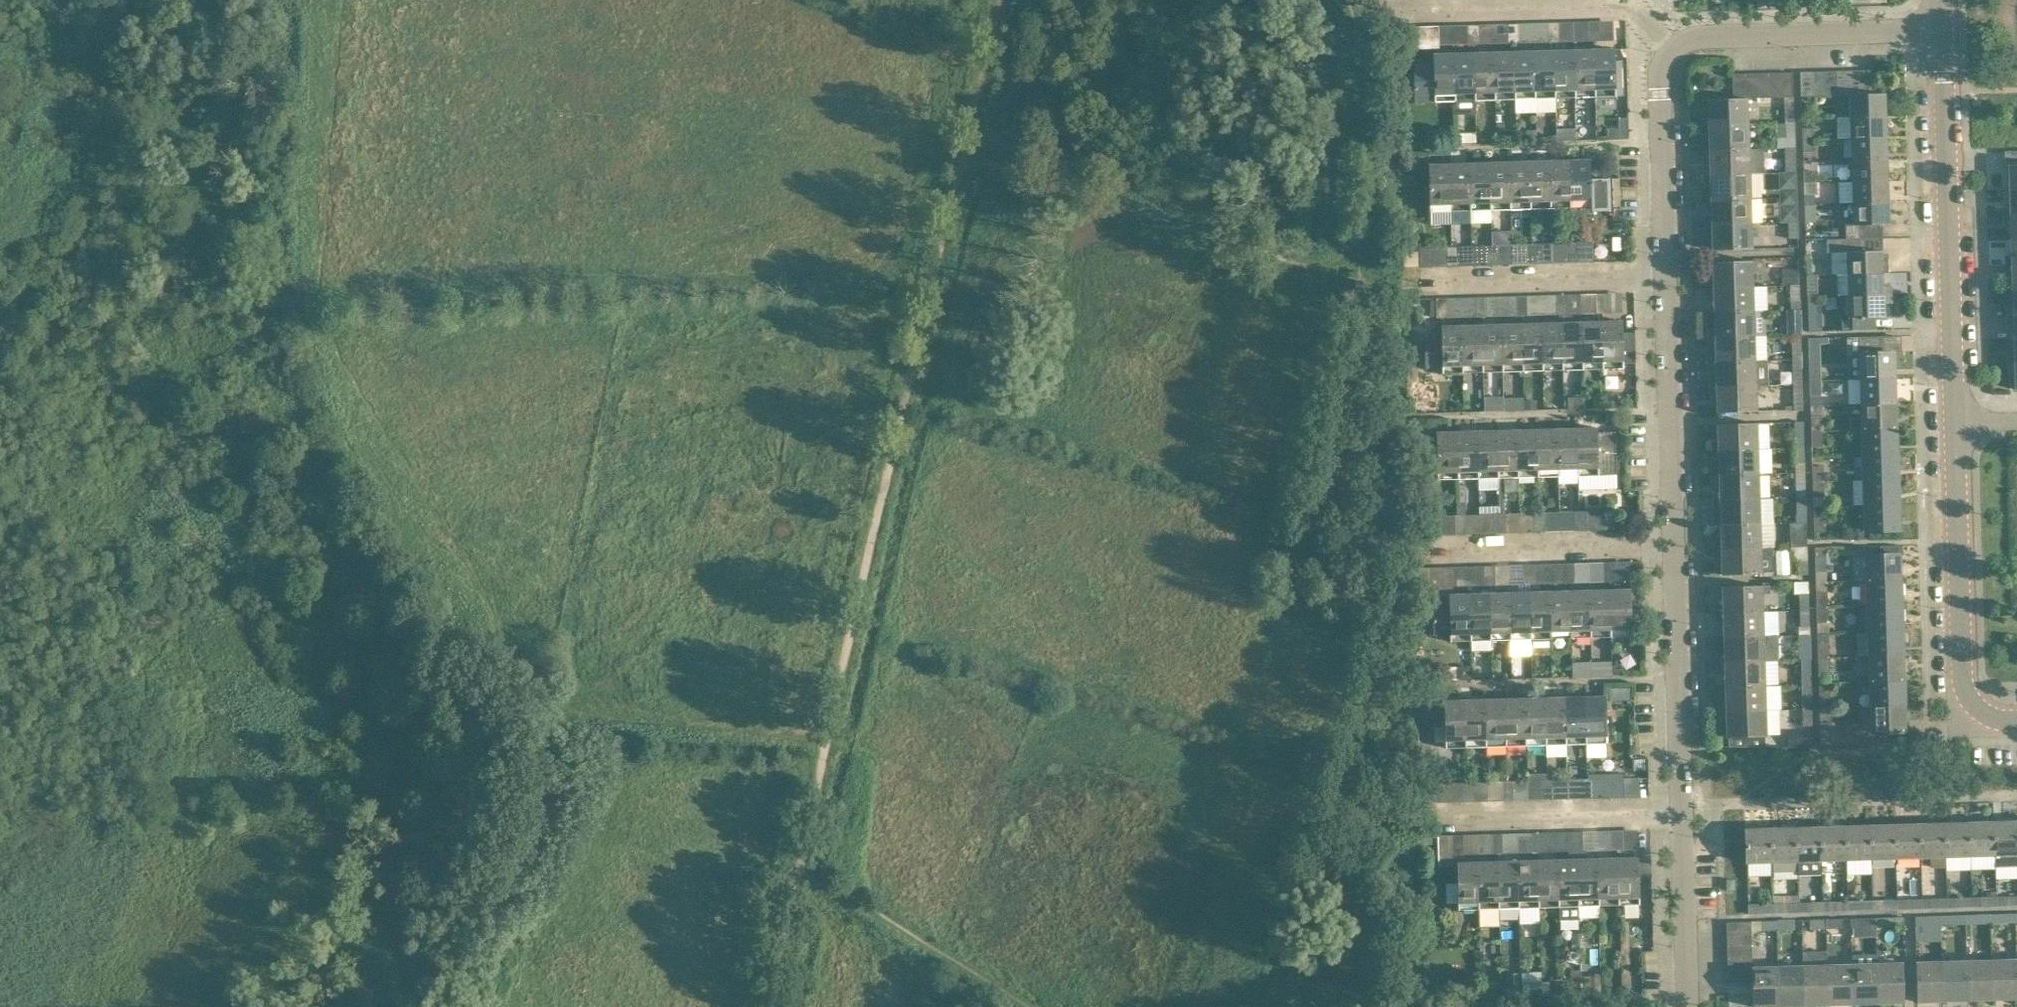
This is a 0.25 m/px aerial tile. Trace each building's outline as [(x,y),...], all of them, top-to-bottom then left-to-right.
[(1558,22),(1548,23),(1548,33),(1559,33),(1558,22)] [(1599,31),(1599,22),(1588,22),(1588,32),(1599,31)] [(1519,34),(1518,24),(1508,24),(1509,34),(1519,34)] [(1478,25),(1468,25),(1468,35),(1479,35),(1478,25)] [(1439,48),(1439,26),(1413,27),(1413,49),(1439,48)] [(1599,41),(1599,31),(1588,32),(1588,41),(1599,41)] [(1559,42),(1559,33),(1548,33),(1549,42),(1559,42)] [(1519,43),(1519,34),(1509,34),(1509,43),(1519,43)] [(1479,44),(1479,35),(1468,35),(1469,44),(1479,44)] [(1615,61),(1615,49),(1594,50),(1595,97),(1617,96),(1624,96),(1623,61),(1615,61)] [(1575,97),(1574,50),(1554,51),(1555,98),(1575,97)] [(1595,97),(1594,50),(1574,50),(1575,97),(1595,97)] [(1536,98),(1534,51),(1514,52),(1515,99),(1536,98)] [(1555,98),(1554,51),(1534,51),(1536,98),(1555,98)] [(1495,52),(1475,53),(1476,100),(1481,100),(1481,93),(1495,92),(1495,52)] [(1514,52),(1495,52),(1495,92),(1509,92),(1510,99),(1515,99),(1514,52)] [(1435,61),(1414,62),(1416,101),(1442,101),(1442,94),(1456,93),(1455,53),(1435,54),(1435,61)] [(1476,100),(1475,53),(1455,53),(1456,100),(1456,112),(1476,112),(1476,100)] [(1849,94),(1848,70),(1836,71),(1837,95),(1849,94)] [(1861,94),(1860,70),(1848,70),(1849,94),(1850,94),(1861,94)] [(1873,93),(1872,70),(1860,70),(1861,94),(1873,93)] [(1814,96),(1813,71),(1801,72),(1801,96),(1814,96)] [(1825,95),(1825,71),(1813,71),(1814,96),(1825,95)] [(1837,95),(1836,71),(1825,71),(1825,95),(1837,95)] [(1781,97),(1781,72),(1769,73),(1769,97),(1781,97)] [(1794,97),(1793,72),(1781,72),(1781,97),(1784,97),(1794,97)] [(1757,97),(1757,73),(1745,74),(1745,98),(1748,98),(1757,97)] [(1769,97),(1769,73),(1757,73),(1757,97),(1769,97)] [(1745,98),(1745,74),(1732,74),(1733,98),(1745,98)] [(1885,93),(1873,93),(1861,94),(1850,94),(1851,117),(1886,116),(1885,93)] [(1749,124),(1748,98),(1745,98),(1733,98),(1707,99),(1708,116),(1701,116),(1701,125),(1749,124)] [(1784,105),(1785,122),(1795,122),(1794,105),(1784,105)] [(1887,137),(1886,116),(1851,117),(1851,138),(1887,137)] [(1629,139),(1629,118),(1618,118),(1619,131),(1619,139),(1629,139)] [(1796,147),(1795,122),(1785,122),(1785,124),(1776,124),(1777,148),(1796,147)] [(1750,148),(1749,124),(1701,125),(1701,134),(1708,134),(1709,150),(1750,148)] [(1802,128),(1803,140),(1811,139),(1811,128),(1802,128)] [(1576,131),(1557,131),(1557,144),(1576,144),(1576,131)] [(1619,139),(1619,131),(1608,132),(1609,140),(1619,139)] [(1517,132),(1506,132),(1506,143),(1517,143),(1517,132)] [(1537,133),(1525,133),(1526,145),(1537,144),(1537,133)] [(1476,137),(1457,137),(1457,146),(1476,146),(1476,137)] [(1888,159),(1887,137),(1851,138),(1852,160),(1888,159)] [(1812,151),(1811,139),(1803,140),(1803,151),(1812,151)] [(1750,173),(1750,148),(1709,150),(1709,166),(1702,166),(1703,175),(1750,173)] [(1795,172),(1795,156),(1786,156),(1786,172),(1795,172)] [(1888,181),(1888,159),(1852,160),(1853,182),(1888,181)] [(1571,207),(1570,160),(1549,161),(1551,208),(1571,207)] [(1590,160),(1570,160),(1571,200),(1586,200),(1586,207),(1591,207),(1591,211),(1608,211),(1608,206),(1607,179),(1591,179),(1590,160)] [(1530,161),(1510,162),(1511,202),(1526,201),(1526,209),(1531,208),(1530,161)] [(1551,208),(1549,161),(1530,161),(1531,208),(1551,208)] [(1510,162),(1490,163),(1491,210),(1496,209),(1496,202),(1511,202),(1510,162)] [(1471,210),(1470,163),(1450,164),(1451,211),(1471,210)] [(1491,210),(1490,163),(1470,163),(1471,210),(1491,210)] [(2008,163),(2009,189),(2016,189),(2016,163),(2008,163)] [(1451,211),(1450,164),(1430,164),(1431,211),(1451,211)] [(1814,183),(1813,171),(1804,171),(1804,183),(1814,183)] [(1796,189),(1795,172),(1786,172),(1778,172),(1779,189),(1796,189)] [(1751,198),(1750,173),(1703,175),(1703,185),(1709,184),(1710,199),(1751,198)] [(1889,202),(1888,181),(1853,182),(1853,203),(1889,202)] [(1814,183),(1804,183),(1804,194),(1814,194),(1814,183)] [(2009,189),(2009,205),(2003,206),(2003,214),(2016,214),(2016,189),(2009,189)] [(1751,222),(1751,198),(1710,199),(1710,216),(1704,216),(1704,224),(1751,222)] [(1890,224),(1889,202),(1853,203),(1854,225),(1847,225),(1847,238),(1884,237),(1883,224),(1890,224)] [(1816,204),(1813,204),(1805,205),(1805,221),(1816,221),(1816,204)] [(1797,222),(1796,205),(1779,205),(1780,222),(1797,222)] [(2003,214),(2004,224),(2010,223),(2010,239),(2016,239),(2016,214),(2003,214)] [(1752,248),(1751,222),(1704,224),(1704,234),(1711,234),(1712,250),(1752,248)] [(1797,222),(1787,222),(1788,239),(1797,238),(1797,222)] [(1884,253),(1884,237),(1847,238),(1847,239),(1828,239),(1828,252),(1831,252),(1847,251),(1848,273),(1883,272),(1890,272),(1889,258),(1883,258),(1883,253),(1884,253)] [(2010,239),(2011,255),(2005,255),(2005,264),(2016,263),(2016,239),(2010,239)] [(1578,252),(1578,243),(1568,243),(1568,253),(1578,252)] [(1538,253),(1538,244),(1528,244),(1528,254),(1538,253)] [(1498,254),(1497,245),(1487,245),(1488,255),(1498,254)] [(1458,256),(1458,246),(1447,246),(1447,256),(1458,256)] [(1433,266),(1432,247),(1420,247),(1421,267),(1433,266)] [(1578,262),(1578,252),(1568,253),(1569,262),(1578,262)] [(1538,263),(1538,253),(1528,254),(1528,264),(1538,263)] [(1498,264),(1498,254),(1488,255),(1488,265),(1498,264)] [(1458,266),(1458,256),(1447,256),(1447,266),(1458,266)] [(1753,286),(1752,260),(1712,262),(1712,278),(1706,279),(1706,287),(1753,286)] [(2005,264),(2005,273),(2011,273),(2012,288),(2016,288),(2016,263),(2005,264)] [(1798,285),(1798,269),(1782,269),(1783,285),(1790,284),(1790,285),(1798,285)] [(1848,273),(1836,274),(1837,295),(1838,295),(1893,294),(1893,285),(1884,286),(1883,272),(1848,273)] [(1817,296),(1816,275),(1807,275),(1807,296),(1817,296)] [(1799,302),(1798,285),(1790,285),(1790,302),(1799,302)] [(1754,311),(1753,286),(1706,287),(1707,297),(1713,297),(1713,312),(1754,311)] [(2012,288),(2012,305),(2006,305),(2006,313),(2016,313),(2016,288),(2012,288)] [(1607,302),(1607,293),(1597,294),(1597,303),(1607,302)] [(1567,303),(1567,294),(1557,295),(1557,304),(1567,303)] [(1893,294),(1838,295),(1839,318),(1855,317),(1855,330),(1877,330),(1876,317),(1885,316),(1884,303),(1893,302),(1893,294)] [(1488,306),(1487,296),(1477,297),(1477,306),(1488,306)] [(1528,305),(1528,296),(1517,296),(1517,305),(1528,305)] [(1448,317),(1447,298),(1437,298),(1437,317),(1448,317)] [(1807,300),(1809,332),(1822,331),(1821,300),(1807,300)] [(1607,312),(1607,302),(1597,303),(1597,313),(1607,312)] [(1568,314),(1567,303),(1557,304),(1558,314),(1568,314)] [(1528,315),(1528,305),(1517,305),(1517,315),(1528,315)] [(1488,316),(1488,306),(1477,306),(1477,316),(1488,316)] [(1799,310),(1786,310),(1787,335),(1791,335),(1800,334),(1799,310)] [(1754,335),(1754,311),(1713,312),(1714,328),(1708,328),(1708,337),(1754,335)] [(2006,313),(2007,323),(2013,322),(2013,338),(2016,338),(2016,313),(2006,313)] [(1602,322),(1582,323),(1583,362),(1598,362),(1598,369),(1603,369),(1602,322)] [(1622,322),(1602,322),(1603,369),(1608,368),(1608,361),(1623,361),(1624,365),(1636,364),(1635,333),(1623,334),(1622,322)] [(1563,370),(1562,323),(1543,324),(1544,363),(1544,370),(1563,370)] [(1582,323),(1562,323),(1563,370),(1568,369),(1568,362),(1583,362),(1582,323)] [(1523,324),(1503,325),(1504,364),(1519,364),(1519,371),(1524,371),(1523,324)] [(1543,324),(1523,324),(1524,371),(1529,371),(1529,363),(1544,363),(1543,324)] [(1484,372),(1482,325),(1463,326),(1464,365),(1464,372),(1484,372)] [(1503,325),(1482,325),(1484,372),(1489,372),(1489,364),(1504,364),(1503,325)] [(1443,338),(1425,339),(1426,367),(1443,366),(1443,373),(1449,373),(1449,365),(1464,365),(1463,326),(1442,326),(1443,338)] [(1800,351),(1800,334),(1791,335),(1792,351),(1800,351)] [(1755,360),(1754,335),(1708,337),(1708,346),(1714,346),(1715,362),(1755,360)] [(1881,335),(1861,335),(1862,379),(1894,378),(1893,352),(1882,352),(1881,335)] [(2013,338),(2014,354),(2008,354),(2008,363),(2016,363),(2016,338),(2013,338)] [(1819,357),(1809,358),(1809,381),(1820,381),(1819,357)] [(1756,385),(1755,360),(1715,362),(1715,378),(1709,378),(1709,387),(1756,385)] [(2008,363),(2008,372),(2014,372),(2014,388),(2016,388),(2016,363),(2008,363)] [(1801,367),(1792,367),(1793,384),(1801,384),(1801,367)] [(1895,403),(1894,378),(1862,379),(1863,404),(1895,403)] [(1820,381),(1809,381),(1810,397),(1820,397),(1820,381)] [(1801,384),(1793,384),(1793,400),(1802,400),(1801,384)] [(1757,411),(1756,385),(1709,387),(1710,396),(1716,396),(1717,412),(1757,411)] [(1896,428),(1895,403),(1863,404),(1863,418),(1849,418),(1849,430),(1864,429),(1896,428)] [(1821,415),(1810,415),(1811,431),(1821,431),(1821,415)] [(1803,448),(1802,422),(1793,422),(1794,448),(1803,448)] [(1758,448),(1757,423),(1717,424),(1718,441),(1711,441),(1711,450),(1758,448)] [(1579,475),(1578,428),(1558,429),(1559,468),(1559,475),(1579,475)] [(1598,428),(1578,428),(1579,475),(1599,474),(1617,474),(1615,431),(1598,432),(1598,428)] [(1897,454),(1896,428),(1864,429),(1865,455),(1897,454)] [(1537,429),(1518,430),(1519,469),(1533,469),(1534,476),(1539,476),(1537,429)] [(1558,429),(1537,429),(1539,476),(1544,476),(1544,469),(1559,468),(1558,429)] [(1499,477),(1497,430),(1477,431),(1479,477),(1499,477)] [(1519,476),(1518,430),(1497,430),(1499,477),(1504,477),(1519,476)] [(1424,433),(1424,442),(1426,450),(1424,451),(1425,463),(1427,463),(1425,471),(1425,475),(1439,474),(1439,471),(1454,471),(1454,478),(1459,478),(1458,431),(1437,432),(1424,433)] [(1479,477),(1477,431),(1458,431),(1459,478),(1479,477)] [(1821,446),(1821,431),(1811,431),(1811,446),(1821,446)] [(1759,473),(1758,448),(1711,450),(1711,459),(1718,459),(1719,475),(1759,473)] [(1803,465),(1803,448),(1794,448),(1794,465),(1803,465)] [(1897,479),(1897,454),(1865,455),(1865,480),(1897,479)] [(1823,486),(1823,466),(1813,466),(1813,486),(1823,486)] [(1760,498),(1759,473),(1719,475),(1719,490),(1713,491),(1713,500),(1760,498)] [(1898,504),(1897,479),(1865,480),(1866,506),(1898,504)] [(1804,481),(1795,481),(1796,498),(1804,497),(1804,481)] [(1823,496),(1823,486),(1813,486),(1813,496),(1823,496)] [(1805,514),(1804,497),(1796,498),(1796,514),(1805,514)] [(1760,523),(1760,498),(1713,500),(1713,509),(1720,508),(1720,524),(1760,523)] [(1899,530),(1898,504),(1866,506),(1867,531),(1899,530)] [(1505,522),(1505,513),(1500,513),(1499,506),(1479,507),(1479,513),(1480,534),(1495,533),(1495,522),(1505,522)] [(1605,519),(1605,508),(1604,507),(1585,508),(1585,511),(1585,520),(1577,521),(1577,531),(1605,530),(1605,519)] [(1545,521),(1545,511),(1535,512),(1535,522),(1545,521)] [(1545,532),(1560,532),(1560,511),(1545,511),(1545,521),(1545,532)] [(1577,511),(1560,511),(1560,532),(1577,531),(1577,521),(1577,511)] [(1585,511),(1577,511),(1577,521),(1585,520),(1585,511)] [(1505,533),(1520,533),(1520,512),(1505,513),(1505,522),(1505,533)] [(1535,512),(1520,512),(1520,533),(1535,532),(1535,522),(1535,512)] [(1465,523),(1466,534),(1480,534),(1479,513),(1465,514),(1465,523)] [(1439,535),(1456,534),(1456,523),(1455,514),(1439,515),(1439,519),(1439,535)] [(1465,523),(1465,514),(1455,514),(1456,523),(1465,523)] [(1813,517),(1814,532),(1825,532),(1825,516),(1813,517)] [(1424,520),(1425,535),(1439,535),(1439,519),(1424,520)] [(1617,519),(1605,519),(1605,530),(1617,530),(1617,519)] [(1545,532),(1545,521),(1535,522),(1535,532),(1545,532)] [(1806,521),(1789,522),(1790,547),(1806,547),(1806,521)] [(1505,533),(1505,522),(1495,522),(1495,533),(1505,533)] [(1466,534),(1465,523),(1456,523),(1456,534),(1466,534)] [(1761,548),(1760,523),(1720,524),(1721,540),(1714,540),(1714,549),(1761,548)] [(1879,546),(1880,555),(1898,554),(1898,545),(1879,546)] [(1825,546),(1814,547),(1815,571),(1826,571),(1825,546)] [(1762,573),(1761,548),(1714,549),(1715,558),(1721,558),(1722,575),(1762,573)] [(1880,555),(1867,555),(1868,581),(1900,580),(1899,554),(1898,554),(1880,555)] [(1605,572),(1605,562),(1590,563),(1590,590),(1605,590),(1605,582),(1605,572)] [(1615,572),(1615,562),(1605,562),(1605,572),(1615,572)] [(1630,562),(1615,562),(1615,572),(1616,581),(1616,589),(1631,589),(1630,562)] [(1807,562),(1798,562),(1798,574),(1807,574),(1807,562)] [(1565,573),(1565,563),(1550,564),(1550,591),(1565,591),(1565,583),(1565,573)] [(1575,573),(1575,563),(1565,563),(1565,573),(1575,573)] [(1590,563),(1575,563),(1575,573),(1576,582),(1576,590),(1590,590),(1590,563)] [(1525,574),(1525,564),(1510,565),(1511,592),(1525,592),(1525,583),(1525,574)] [(1535,573),(1535,564),(1525,564),(1525,574),(1535,573)] [(1550,564),(1535,564),(1535,573),(1535,583),(1535,591),(1550,591),(1550,564)] [(1485,575),(1485,565),(1471,566),(1471,593),(1485,592),(1485,585),(1485,575)] [(1495,575),(1495,565),(1485,565),(1485,575),(1495,575)] [(1510,565),(1495,565),(1495,575),(1496,584),(1496,592),(1511,592),(1510,565)] [(1455,585),(1454,566),(1431,567),(1428,567),(1429,586),(1438,586),(1439,586),(1455,585)] [(1471,566),(1454,566),(1455,585),(1455,593),(1471,593),(1471,566)] [(1616,581),(1615,572),(1605,572),(1605,582),(1616,581)] [(1535,583),(1535,573),(1525,574),(1525,583),(1535,583)] [(1576,582),(1575,573),(1565,573),(1565,583),(1576,582)] [(1496,584),(1495,575),(1485,575),(1485,585),(1496,584)] [(1901,605),(1900,580),(1868,581),(1868,606),(1901,605)] [(1616,581),(1605,582),(1605,590),(1610,590),(1616,589),(1616,581)] [(1576,582),(1565,583),(1565,591),(1570,591),(1576,590),(1576,582)] [(1535,583),(1525,583),(1525,592),(1531,591),(1535,591),(1535,583)] [(1496,584),(1485,585),(1485,592),(1491,592),(1496,592),(1496,584)] [(1439,586),(1439,593),(1451,593),(1455,593),(1455,585),(1439,586)] [(1762,611),(1761,593),(1769,593),(1769,585),(1722,587),(1723,603),(1716,604),(1716,612),(1762,611)] [(1616,589),(1610,590),(1611,637),(1616,636),(1616,629),(1631,629),(1631,589),(1616,589)] [(1591,637),(1590,590),(1576,590),(1570,591),(1572,637),(1591,637)] [(1611,637),(1610,590),(1605,590),(1590,590),(1591,637),(1611,637)] [(1826,590),(1815,591),(1816,607),(1827,607),(1826,590)] [(1532,638),(1531,591),(1525,592),(1511,592),(1512,632),(1512,639),(1532,638)] [(1552,638),(1550,591),(1535,591),(1531,591),(1532,638),(1552,638)] [(1572,637),(1570,591),(1565,591),(1550,591),(1552,638),(1572,637)] [(1492,639),(1491,592),(1485,592),(1471,593),(1472,633),(1473,640),(1492,639)] [(1496,592),(1491,592),(1492,639),(1498,639),(1497,632),(1512,632),(1511,592),(1496,592)] [(1439,605),(1435,605),(1435,633),(1452,633),(1452,640),(1458,640),(1458,633),(1472,633),(1471,593),(1455,593),(1451,593),(1439,593),(1439,605)] [(1808,610),(1808,593),(1798,593),(1799,610),(1808,610)] [(1902,630),(1901,605),(1868,606),(1869,631),(1902,630)] [(1827,623),(1827,607),(1816,607),(1816,624),(1827,623)] [(1809,626),(1808,610),(1799,610),(1800,626),(1809,626)] [(1763,636),(1762,611),(1716,612),(1716,622),(1723,621),(1724,637),(1763,636)] [(1902,655),(1902,630),(1869,631),(1870,656),(1902,655)] [(1779,636),(1763,636),(1724,637),(1724,653),(1717,653),(1717,662),(1763,661),(1779,661),(1779,636)] [(1828,642),(1817,642),(1818,658),(1828,658),(1828,642)] [(1903,681),(1902,655),(1870,656),(1871,682),(1903,681)] [(1828,658),(1818,658),(1818,672),(1828,672),(1828,658)] [(1810,660),(1801,660),(1801,675),(1811,675),(1810,660)] [(1764,686),(1763,661),(1717,662),(1718,671),(1725,671),(1725,687),(1764,686)] [(1613,664),(1592,665),(1592,679),(1613,679),(1613,664)] [(1572,680),(1592,679),(1592,665),(1571,665),(1572,680)] [(1904,706),(1903,681),(1871,682),(1871,707),(1904,706)] [(1765,711),(1764,686),(1725,687),(1725,703),(1719,703),(1719,712),(1765,711)] [(1811,710),(1811,693),(1802,693),(1802,710),(1811,710)] [(1829,693),(1819,693),(1819,708),(1830,708),(1829,693)] [(1606,695),(1586,696),(1587,743),(1607,742),(1606,695)] [(1567,743),(1566,696),(1546,697),(1547,744),(1567,743)] [(1587,743),(1586,696),(1566,696),(1567,743),(1587,743)] [(1526,697),(1506,698),(1507,745),(1513,745),(1512,738),(1527,737),(1526,697)] [(1547,744),(1546,697),(1526,697),(1527,737),(1527,744),(1547,744)] [(1506,698),(1486,699),(1487,738),(1502,738),(1502,745),(1507,745),(1506,698)] [(1468,746),(1466,699),(1446,700),(1447,726),(1434,726),(1435,742),(1447,742),(1447,746),(1468,746)] [(1486,699),(1467,699),(1468,746),(1473,746),(1473,739),(1487,738),(1486,699)] [(1904,731),(1904,706),(1871,707),(1872,733),(1904,731)] [(1830,723),(1830,708),(1819,708),(1820,723),(1830,723)] [(1812,726),(1811,710),(1802,710),(1802,726),(1812,726)] [(1766,736),(1765,711),(1719,712),(1719,721),(1726,721),(1726,738),(1766,736)] [(1553,789),(1553,779),(1545,780),(1545,773),(1528,774),(1528,780),(1529,800),(1542,799),(1542,790),(1553,789)] [(1625,797),(1624,777),(1592,778),(1593,788),(1582,789),(1582,798),(1625,797)] [(1624,777),(1625,797),(1639,797),(1639,777),(1624,777)] [(1568,779),(1568,799),(1582,798),(1582,789),(1582,778),(1568,779)] [(1592,778),(1582,778),(1582,789),(1593,788),(1592,778)] [(1568,799),(1568,779),(1553,779),(1553,789),(1553,799),(1568,799)] [(1529,800),(1528,780),(1513,781),(1513,791),(1502,791),(1502,800),(1529,800)] [(1487,782),(1488,801),(1502,800),(1502,791),(1502,781),(1487,782)] [(1513,791),(1513,781),(1502,781),(1502,791),(1513,791)] [(1448,802),(1448,782),(1437,783),(1437,802),(1448,802)] [(1462,782),(1448,782),(1448,802),(1462,802),(1462,782)] [(1472,782),(1462,782),(1462,802),(1473,801),(1472,782)] [(1488,801),(1487,782),(1472,782),(1473,801),(1488,801)] [(1553,799),(1553,789),(1542,790),(1542,799),(1553,799)] [(1993,821),(1993,853),(1994,865),(2016,864),(2016,820),(1993,821)] [(1993,853),(1993,821),(1968,822),(1969,854),(1993,853)] [(1969,854),(1968,822),(1943,823),(1944,855),(1945,855),(1969,854)] [(1920,855),(1919,823),(1894,824),(1895,856),(1920,855)] [(1944,855),(1943,823),(1919,823),(1920,855),(1930,855),(1944,855)] [(1895,856),(1894,824),(1869,825),(1870,857),(1895,856)] [(1870,857),(1869,825),(1844,826),(1845,858),(1870,857)] [(1821,859),(1820,826),(1795,827),(1796,860),(1821,859)] [(1845,858),(1844,826),(1820,826),(1821,859),(1845,858)] [(1796,860),(1795,827),(1770,828),(1771,861),(1771,872),(1796,871),(1796,860)] [(1771,861),(1770,828),(1745,829),(1746,861),(1771,861)] [(1623,840),(1623,831),(1612,831),(1612,841),(1623,840)] [(1582,841),(1582,832),(1572,832),(1572,842),(1582,841)] [(1543,843),(1543,833),(1532,833),(1532,843),(1543,843)] [(1503,844),(1503,834),(1492,834),(1492,844),(1503,844)] [(1463,854),(1462,835),(1438,835),(1438,855),(1439,865),(1451,865),(1451,855),(1463,854)] [(1623,850),(1623,840),(1612,841),(1612,850),(1623,850)] [(1583,851),(1582,841),(1572,842),(1573,851),(1583,851)] [(1543,852),(1543,843),(1532,843),(1532,853),(1543,852)] [(1503,853),(1503,844),(1492,844),(1492,854),(1503,853)] [(1618,858),(1598,859),(1599,899),(1614,898),(1614,905),(1619,905),(1618,858)] [(1638,858),(1618,858),(1619,905),(1640,905),(1638,858)] [(1579,906),(1578,859),(1558,860),(1559,900),(1559,907),(1579,906)] [(1599,906),(1598,859),(1578,859),(1579,906),(1579,917),(1599,917),(1599,906)] [(1539,907),(1538,860),(1518,861),(1519,908),(1539,907)] [(1558,860),(1538,860),(1539,907),(1544,907),(1544,900),(1559,900),(1558,860)] [(1499,908),(1498,861),(1478,862),(1479,909),(1499,908)] [(1519,908),(1518,861),(1498,861),(1499,908),(1519,908)] [(1479,909),(1478,862),(1457,863),(1459,909),(1479,909)] [(2003,896),(2003,904),(2016,904),(2016,895),(2003,896)] [(1995,896),(1979,897),(1979,905),(1996,905),(1995,896)] [(1971,897),(1954,897),(1955,906),(1971,905),(1971,897)] [(1948,898),(1931,898),(1932,907),(1948,906),(1948,898)] [(1896,899),(1880,900),(1880,909),(1897,908),(1896,899)] [(1921,899),(1905,899),(1905,908),(1921,907),(1921,899)] [(1872,900),(1855,900),(1856,909),(1872,909),(1872,900)] [(1822,901),(1806,902),(1806,911),(1822,911),(1822,901)] [(1847,901),(1830,901),(1831,910),(1847,910),(1847,901)] [(1797,902),(1781,903),(1781,912),(1798,911),(1797,902)] [(1773,903),(1757,904),(1757,913),(1773,912),(1773,903)] [(1989,922),(1989,913),(1974,914),(1974,923),(1989,922)] [(1989,913),(1989,922),(2005,922),(2005,913),(1989,913)] [(1939,924),(1939,915),(1915,916),(1915,924),(1939,924)] [(1958,915),(1939,915),(1939,924),(1958,923),(1958,915)] [(1904,916),(1875,917),(1875,926),(1904,925),(1904,916)] [(1875,917),(1859,917),(1859,926),(1875,926),(1875,917)] [(1826,928),(1826,918),(1809,919),(1809,928),(1826,928)] [(1842,918),(1826,918),(1826,928),(1843,927),(1842,918)] [(1777,929),(1777,920),(1761,921),(1762,930),(1777,929)] [(1794,920),(1777,920),(1777,929),(1794,928),(1794,920)] [(1751,934),(1751,921),(1726,922),(1726,934),(1751,934)] [(1751,946),(1751,934),(1726,934),(1726,946),(1751,946)] [(1751,958),(1751,946),(1726,946),(1727,958),(1751,958)] [(1752,968),(1751,958),(1727,958),(1727,970),(1752,970),(1752,968)] [(2016,998),(2015,959),(1991,960),(1992,999),(2016,998)] [(1992,999),(1991,960),(1966,961),(1967,1000),(1992,999)] [(1942,1001),(1941,961),(1915,962),(1916,1002),(1942,1001)] [(1967,1000),(1966,961),(1941,961),(1942,1001),(1967,1000)] [(1903,1002),(1902,963),(1877,964),(1878,1003),(1903,1002)] [(1853,1004),(1852,964),(1827,965),(1828,1005),(1853,1004)] [(1878,1003),(1877,964),(1852,964),(1853,1004),(1878,1003)] [(1828,1005),(1827,965),(1802,966),(1804,1006),(1828,1005)] [(1804,1006),(1802,966),(1777,967),(1779,1006),(1804,1006)] [(1777,967),(1752,968),(1752,970),(1752,982),(1753,1006),(1763,1006),(1779,1006),(1777,967)] [(1752,982),(1752,970),(1727,970),(1728,983),(1752,982)]
